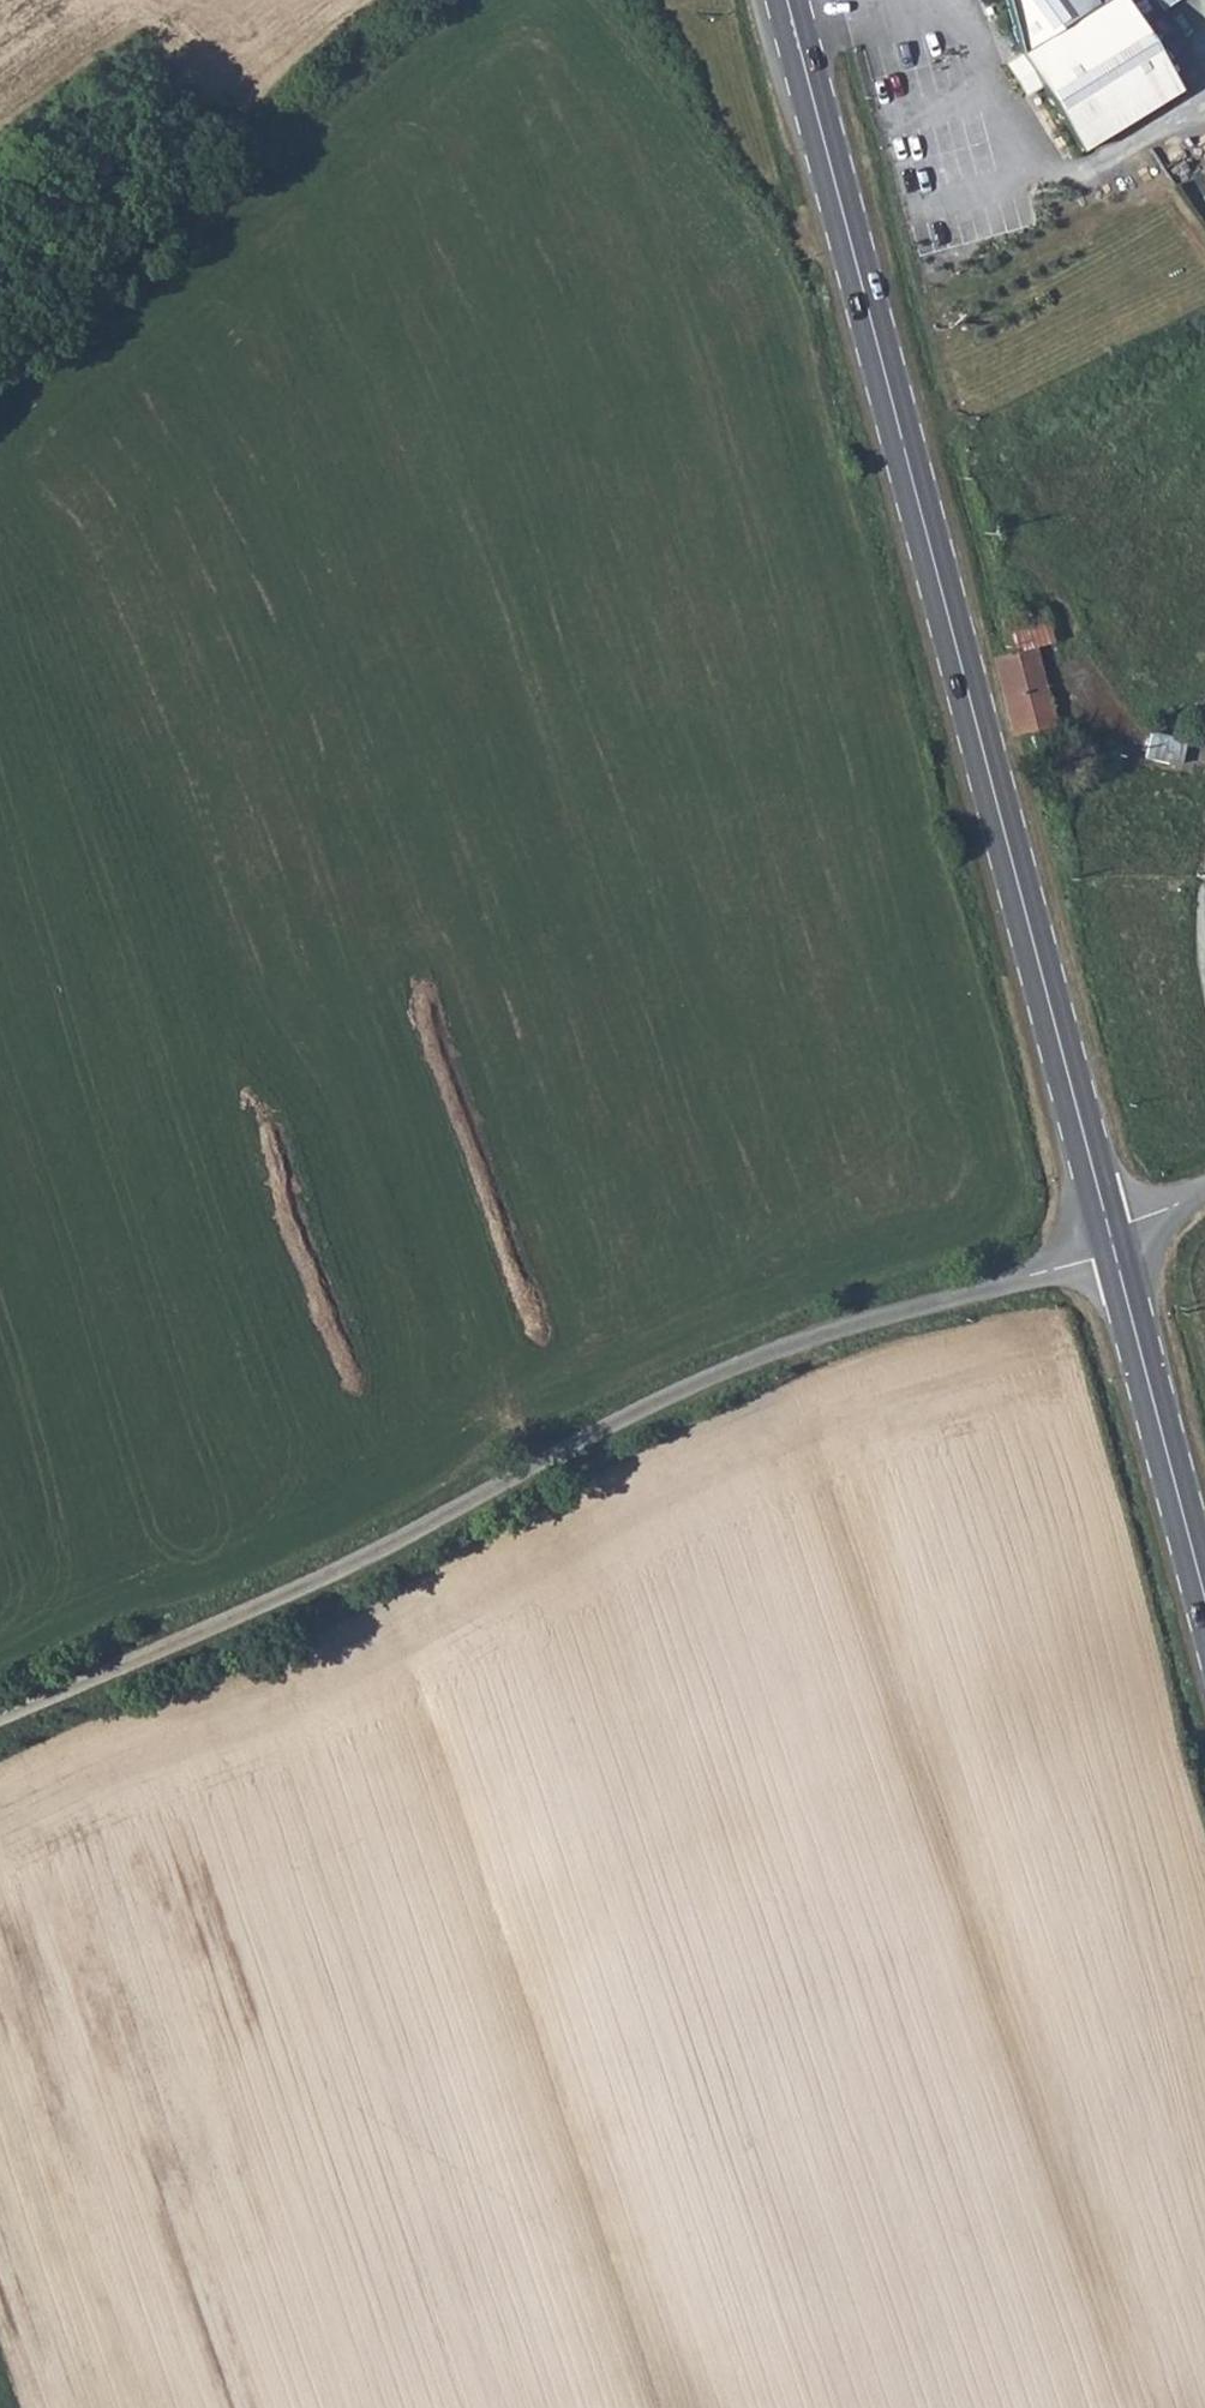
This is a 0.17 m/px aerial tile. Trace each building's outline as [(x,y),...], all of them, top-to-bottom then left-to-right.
[(1111,136),(1175,87),(1183,82),(1199,70),(1145,0),(1022,0),(1041,45),(1029,54),(1052,84),(1064,75),(1111,136)] [(1044,605),(1002,614),(1012,648),(1033,645),(1051,640),(1044,605)] [(1013,736),(1031,732),(1052,724),(1033,645),(1012,648),(994,655),(1013,736)] [(1154,728),(1148,748),(1182,757),(1187,736),(1154,728)]
